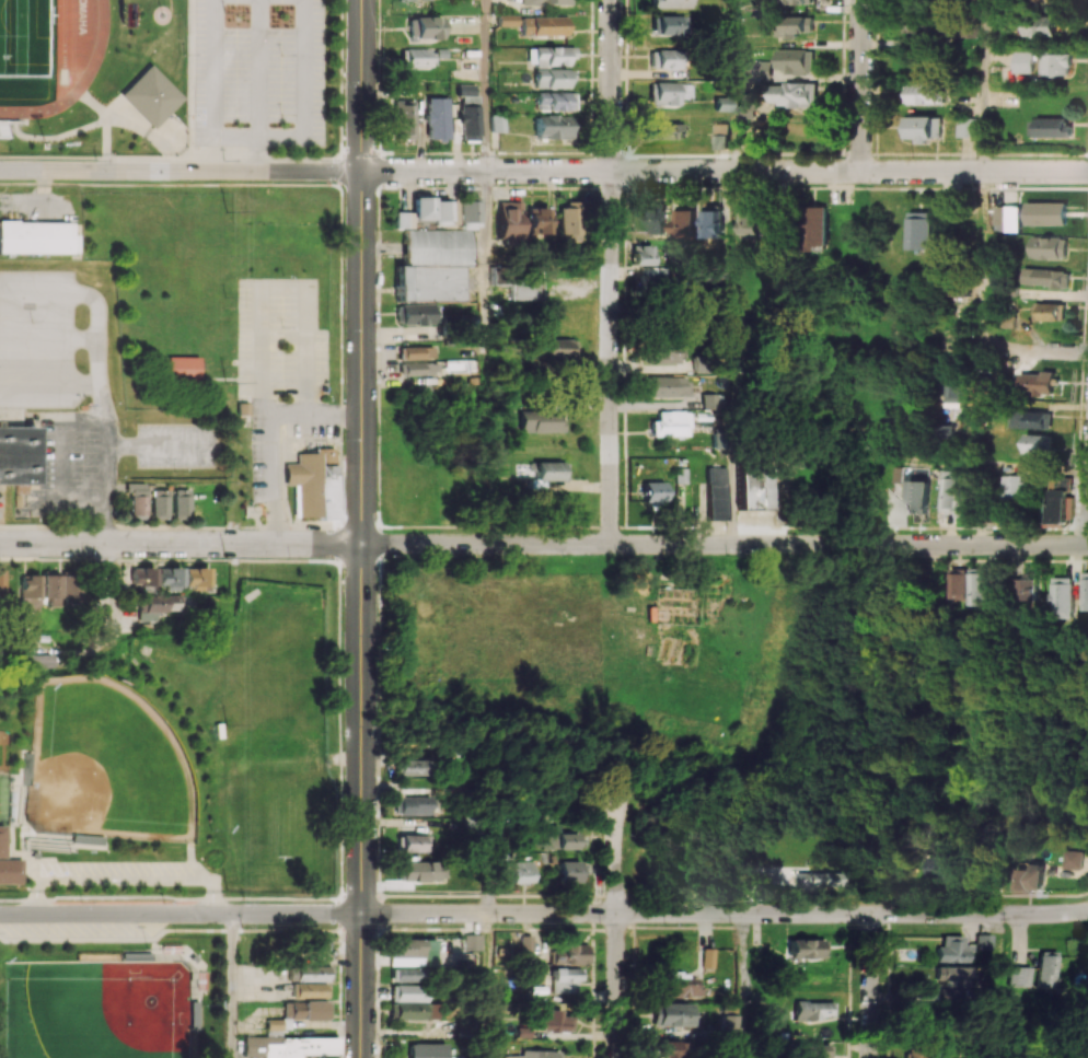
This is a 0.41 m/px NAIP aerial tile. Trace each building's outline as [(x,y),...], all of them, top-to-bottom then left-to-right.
[(652,8),(688,8),(688,0),(652,0),(652,8)] [(517,26),(517,14),(498,14),(497,26),(517,26)] [(683,15),(654,16),(654,35),(683,34),(683,15)] [(1062,15),(1031,15),(1030,36),(1062,36),(1062,15)] [(443,39),(442,16),(409,17),(409,40),(443,39)] [(566,35),(566,16),(521,17),(521,36),(566,35)] [(778,29),(778,39),(798,39),(797,32),(814,31),(813,16),(784,16),(785,29),(778,29)] [(567,66),(568,58),(574,58),(574,47),(528,46),(528,66),(567,66)] [(405,66),(429,67),(430,49),(405,48),(405,66)] [(653,68),(675,69),(676,50),(654,49),(653,68)] [(777,73),(813,73),(813,49),(777,49),(777,73)] [(1016,73),(1035,72),(1035,51),(1015,52),(1016,73)] [(1073,53),(1043,53),(1043,75),(1072,75),(1073,53)] [(772,61),(758,60),(758,77),(772,77),(772,61)] [(739,82),(754,82),(754,62),(739,62),(739,82)] [(149,66),(119,95),(152,128),(182,98),(149,66)] [(534,69),(534,88),(570,87),(570,68),(534,69)] [(677,105),(677,98),(691,98),(691,83),(652,82),(651,105),(677,105)] [(817,84),(770,82),(769,105),(817,107),(817,84)] [(943,103),(942,83),(908,84),(909,104),(943,103)] [(458,95),(476,96),(476,84),(458,84),(458,95)] [(574,92),(535,92),(535,110),(573,111),(574,92)] [(753,117),(753,94),(740,94),(739,117),(753,117)] [(448,139),(449,98),(427,97),(426,139),(448,139)] [(714,110),(729,111),(729,98),(715,98),(714,110)] [(415,100),(393,100),(392,139),(415,139),(415,100)] [(480,105),(461,105),(460,140),(479,140),(480,105)] [(491,132),(505,132),(505,115),(492,115),(491,132)] [(535,138),(572,139),(572,116),(535,115),(535,138)] [(903,138),(916,137),(916,141),(941,141),(941,116),(903,116),(903,138)] [(1031,118),(1031,137),(1071,136),(1070,117),(1031,118)] [(957,137),(978,137),(978,118),(957,118),(957,137)] [(9,141),(9,123),(0,122),(0,141),(9,141)] [(685,139),(685,123),(653,124),(653,139),(685,139)] [(729,123),(715,123),(715,148),(729,149),(729,123)] [(396,228),(412,228),(412,219),(433,219),(433,225),(457,225),(457,201),(433,201),(433,197),(412,197),(412,212),(395,212),(396,228)] [(479,201),(459,202),(460,229),(480,228),(479,201)] [(521,238),(520,202),(497,202),(498,239),(521,238)] [(1028,203),(1028,225),(1068,224),(1068,202),(1028,203)] [(559,205),(558,234),(564,234),(564,241),(580,242),(581,206),(559,205)] [(826,206),(806,206),(807,251),(827,250),(826,206)] [(1022,230),(1022,206),(996,206),(996,231),(1022,230)] [(547,208),(529,207),(529,234),(547,234),(547,208)] [(647,235),(667,235),(666,208),(647,208),(647,235)] [(676,238),(697,239),(698,209),(676,209),(676,238)] [(724,210),(705,210),(705,237),(725,237),(724,210)] [(742,234),(762,233),(762,210),(742,210),(742,234)] [(908,248),(932,248),(932,211),(909,211),(908,248)] [(70,253),(70,221),(0,221),(0,253),(70,253)] [(470,230),(404,230),(404,265),(396,265),(396,301),(464,301),(463,266),(470,266),(470,230)] [(1068,237),(1033,236),(1033,257),(1067,259),(1068,237)] [(632,265),(651,265),(652,245),(632,245),(632,265)] [(491,284),(513,285),(513,299),(543,300),(543,265),(491,265),(491,284)] [(1070,270),(1023,268),(1023,284),(1070,286),(1070,270)] [(1036,320),(1066,320),(1066,301),(1036,302),(1036,320)] [(397,305),(398,325),(433,323),(432,304),(397,305)] [(576,361),(577,340),(539,339),(538,360),(576,361)] [(684,362),(683,342),(646,343),(647,363),(684,362)] [(399,347),(400,359),(435,358),(434,346),(399,347)] [(169,356),(169,380),(199,380),(199,354),(169,356)] [(400,375),(438,374),(438,362),(399,363),(400,375)] [(1055,394),(1056,373),(1018,371),(1017,393),(1055,394)] [(943,407),(959,407),(960,374),(944,374),(943,407)] [(645,377),(646,397),(691,396),(691,377),(645,377)] [(972,411),(987,411),(986,383),(971,383),(972,411)] [(703,409),(719,409),(719,393),(703,393),(703,409)] [(1013,410),(1012,427),(1049,428),(1050,412),(1013,410)] [(691,436),(691,411),(658,412),(658,421),(652,421),(652,437),(691,436)] [(564,432),(564,412),(522,412),(522,431),(564,432)] [(37,484),(37,426),(0,425),(0,484),(37,484)] [(1053,434),(1027,433),(1027,451),(1052,452),(1053,434)] [(334,448),(314,448),(315,453),(297,453),(297,463),(285,464),(285,485),(294,485),(294,519),(335,518),(334,448)] [(538,480),(567,480),(567,462),(538,461),(538,480)] [(776,509),(775,465),(739,466),(739,509),(776,509)] [(708,520),(727,519),(726,467),(708,467),(708,520)] [(956,471),(943,470),(941,511),(955,511),(956,471)] [(1003,475),(1004,502),(1025,501),(1024,474),(1003,475)] [(928,514),(929,480),(910,480),(909,513),(928,514)] [(1044,523),(1068,522),(1067,481),(1043,481),(1044,523)] [(664,482),(643,482),(643,502),(664,503),(664,482)] [(145,483),(128,483),(128,515),(145,514),(145,483)] [(167,515),(167,490),(152,490),(151,515),(167,515)] [(173,515),(188,515),(189,490),(174,490),(173,515)] [(973,516),(974,492),(956,492),(956,516),(973,516)] [(157,568),(158,588),(181,588),(181,567),(157,568)] [(184,568),(185,589),(208,589),(207,567),(184,568)] [(949,599),(966,599),(967,569),(949,569),(949,599)] [(987,605),(986,569),(967,569),(968,606),(987,605)] [(40,577),(22,576),(21,610),(39,611),(40,577)] [(49,605),(81,606),(82,577),(43,576),(42,597),(49,597),(49,605)] [(1071,577),(1051,577),(1052,617),(1073,617),(1071,577)] [(138,595),(138,621),(161,620),(161,611),(177,611),(176,595),(138,595)] [(54,655),(31,655),(31,667),(54,667),(54,655)] [(394,760),(395,776),(428,775),(427,759),(394,760)] [(431,815),(431,797),(396,796),(395,814),(431,815)] [(545,848),(579,848),(579,833),(558,833),(558,827),(545,827),(545,848)] [(428,835),(398,834),(398,851),(428,852),(428,835)] [(1081,850),(1062,850),(1061,868),(1081,869),(1081,850)] [(21,883),(20,858),(0,858),(0,883),(21,883)] [(397,862),(398,881),(443,880),(442,861),(397,862)] [(511,861),(512,883),(531,882),(531,861),(511,861)] [(580,861),(560,861),(560,882),(580,882),(580,861)] [(955,866),(927,866),(926,881),(955,882),(955,866)] [(844,887),(844,871),(792,872),(793,888),(844,887)] [(463,951),(480,951),(481,934),(464,933),(463,951)] [(993,935),(978,934),(978,950),(993,950),(993,935)] [(327,935),(309,935),(310,951),(328,950),(327,935)] [(532,935),(521,936),(521,952),(532,952),(532,935)] [(968,962),(969,945),(963,945),(963,936),(943,936),(942,946),(938,946),(938,962),(968,962)] [(387,938),(387,957),(434,958),(435,939),(387,938)] [(825,940),(791,939),(790,958),(824,959),(825,940)] [(553,965),(590,964),(589,945),(553,945),(553,965)] [(715,949),(704,948),(703,968),(714,968),(715,949)] [(1058,988),(1059,951),(1040,951),(1039,987),(1058,988)] [(330,981),(330,965),(296,966),(296,981),(330,981)] [(970,967),(935,966),(935,986),(969,987),(970,967)] [(1010,986),(1032,987),(1033,967),(1011,967),(1010,986)] [(421,982),(421,968),(391,968),(391,981),(421,982)] [(552,993),(580,993),(580,968),(552,968),(552,993)] [(700,997),(701,974),(667,973),(667,996),(700,997)] [(327,983),(294,983),(294,996),(326,997),(327,983)] [(425,1001),(425,985),(391,985),(391,1001),(425,1001)] [(282,1019),(329,1019),(328,1001),(282,1002),(282,1019)] [(795,1019),(832,1019),(832,1001),(795,1001),(795,1019)] [(389,1002),(388,1019),(438,1020),(438,1004),(389,1002)] [(695,1027),(695,1004),(654,1003),(654,1026),(695,1027)] [(572,1016),(561,1016),(561,1010),(549,1009),(549,1016),(536,1016),(536,1031),(572,1032),(572,1016)] [(721,1040),(736,1040),(736,1015),(721,1015),(721,1040)] [(280,1027),(281,1027),(281,1019),(265,1019),(266,1036),(281,1035),(280,1027)] [(243,1057),(263,1057),(300,1057),(300,1054),(338,1054),(339,1037),(243,1036),(243,1057)] [(654,1057),(686,1057),(685,1040),(654,1041),(654,1057)] [(444,1043),(408,1043),(408,1057),(444,1057),(444,1043)] [(828,1045),(793,1044),(792,1057),(806,1057),(828,1057),(828,1045)] [(906,1057),(932,1057),(933,1049),(906,1048),(906,1057)]
